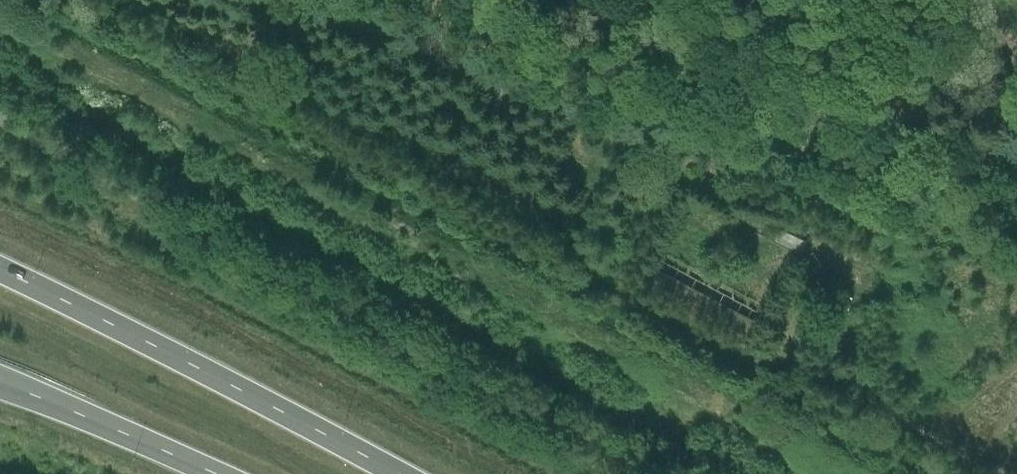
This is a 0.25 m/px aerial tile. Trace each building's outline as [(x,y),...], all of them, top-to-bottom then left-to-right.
[(780,230),(775,241),(801,253),(807,242),(780,230)] [(651,269),(641,288),(652,294),(662,275),(651,269)] [(662,275),(652,294),(663,300),(673,281),(662,275)] [(673,281),(663,300),(681,309),(691,290),(673,281)] [(691,290),(681,309),(708,324),(718,305),(691,290)] [(718,305),(708,324),(726,333),(736,314),(718,305)] [(736,314),(726,333),(737,339),(747,320),(736,314)] [(747,320),(737,339),(747,344),(757,325),(747,320)]
